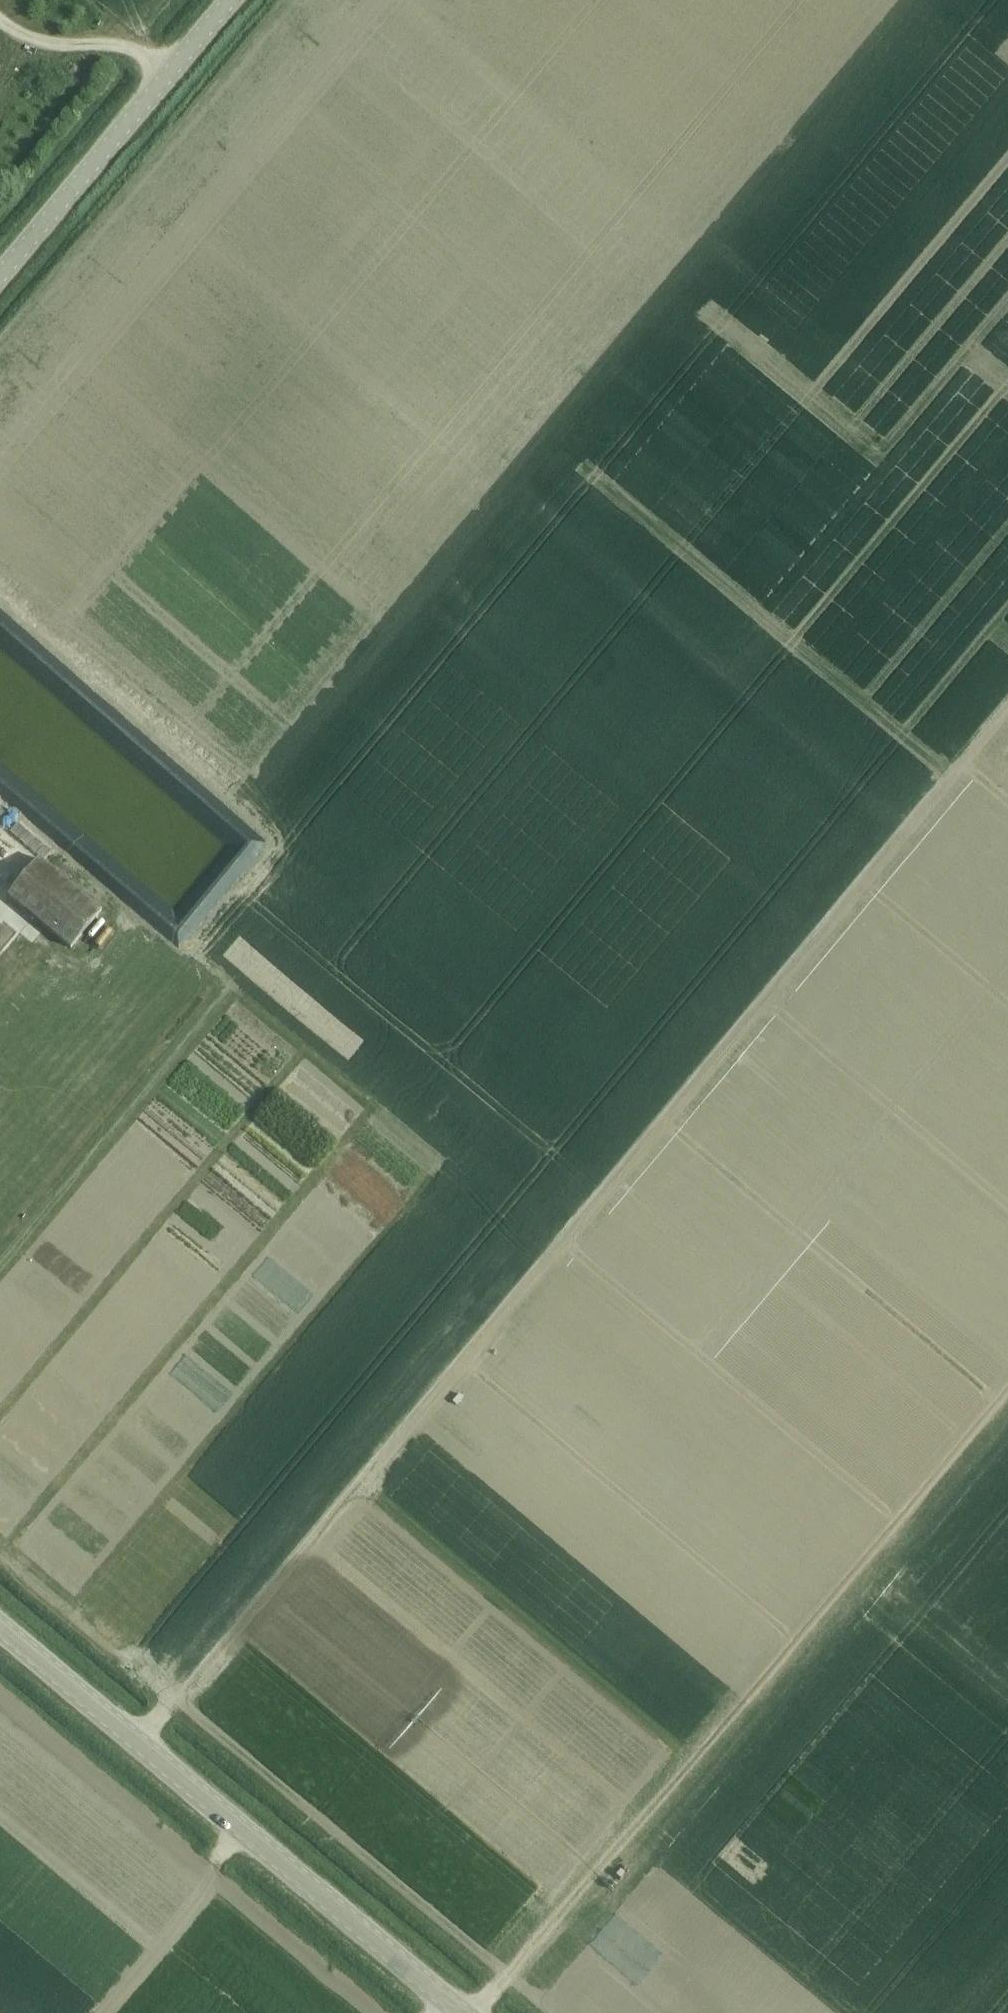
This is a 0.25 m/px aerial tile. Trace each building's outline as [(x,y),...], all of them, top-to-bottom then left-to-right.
[(20,795),(12,805),(24,814),(33,804),(20,795)] [(101,914),(38,862),(8,899),(71,950),(101,914)]
